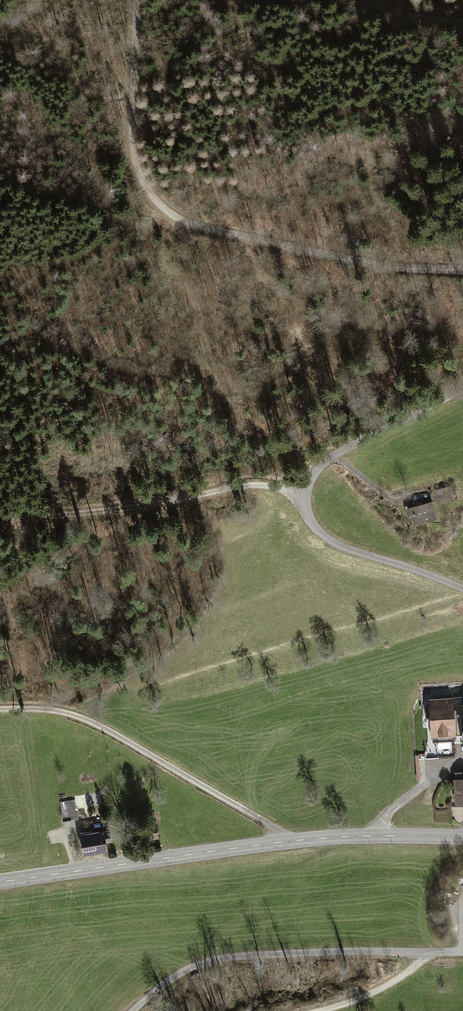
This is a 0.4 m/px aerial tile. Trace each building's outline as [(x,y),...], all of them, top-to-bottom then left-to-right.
[(436,493),(439,504),(456,500),(453,489),(436,493)] [(408,506),(405,507),(410,527),(437,519),(432,501),(422,503),(422,502),(418,503),(417,500),(407,502),(408,506)] [(431,739),(439,738),(439,742),(449,741),(448,737),(455,737),(452,699),(462,699),(462,694),(462,686),(427,689),(431,739)] [(455,805),(462,805),(462,771),(455,772),(456,778),(453,778),(455,805)] [(77,802),(61,804),(63,822),(79,820),(77,802)] [(94,829),(81,832),(85,855),(110,850),(107,832),(94,834),(94,829)]
